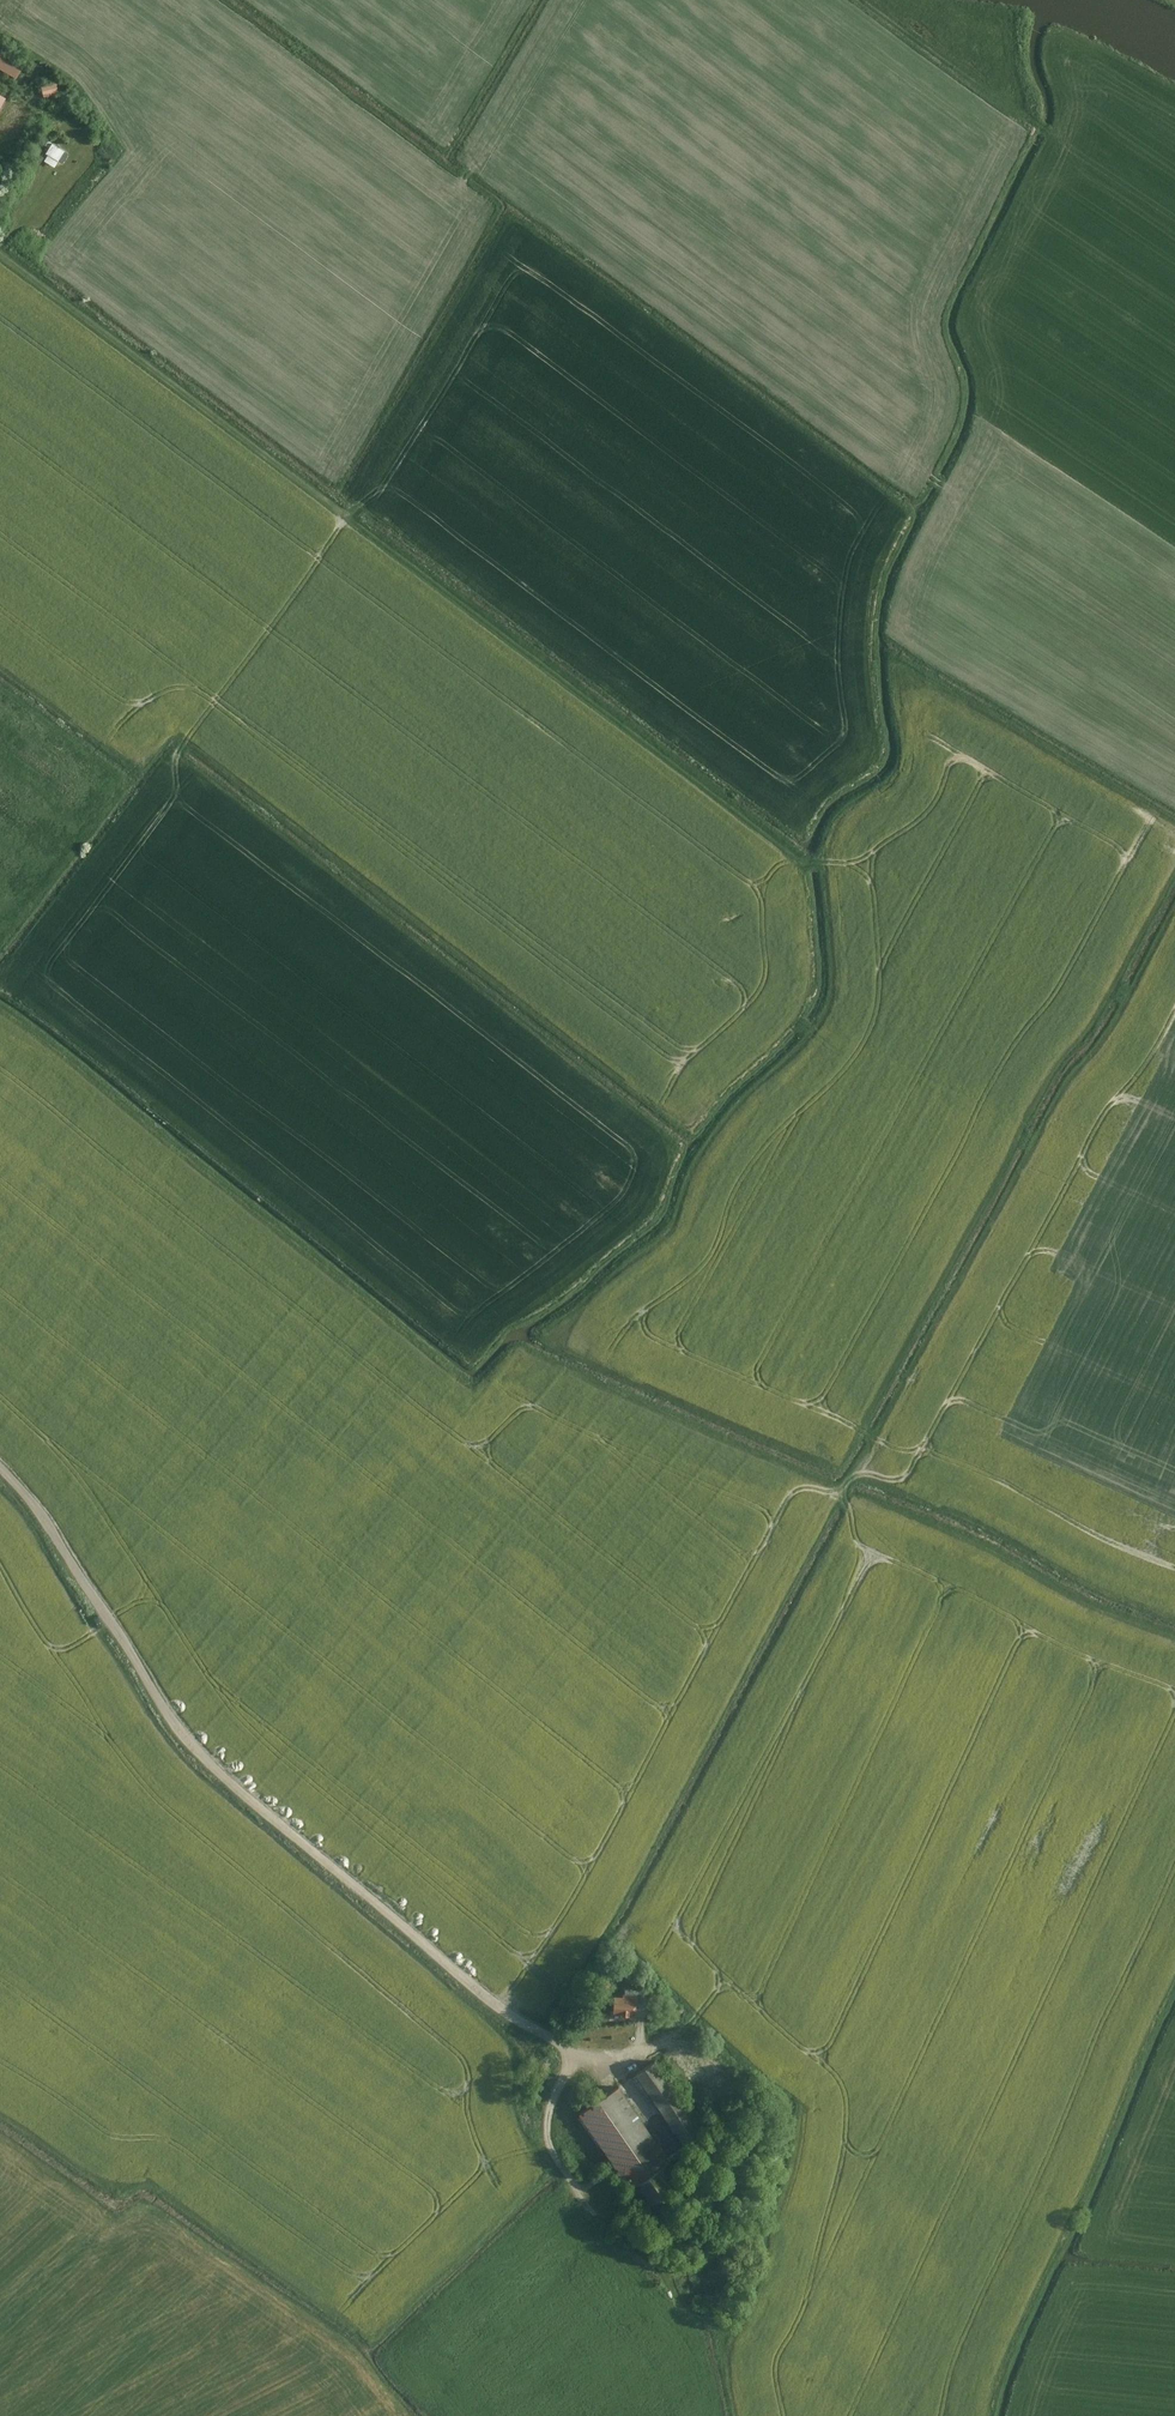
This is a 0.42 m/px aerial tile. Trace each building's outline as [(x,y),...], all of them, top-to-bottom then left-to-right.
[(0,51),(0,70),(17,80),(26,65),(0,51)] [(58,80),(42,83),(44,96),(60,93),(58,80)] [(43,158),(56,166),(67,150),(55,141),(43,158)] [(615,1993),(615,2011),(639,2011),(639,1993),(615,1993)] [(622,2083),(579,2113),(630,2186),(638,2181),(653,2202),(680,2183),(666,2162),(707,2133),(656,2059),(637,2071),(673,2124),(657,2135),(622,2083)]
